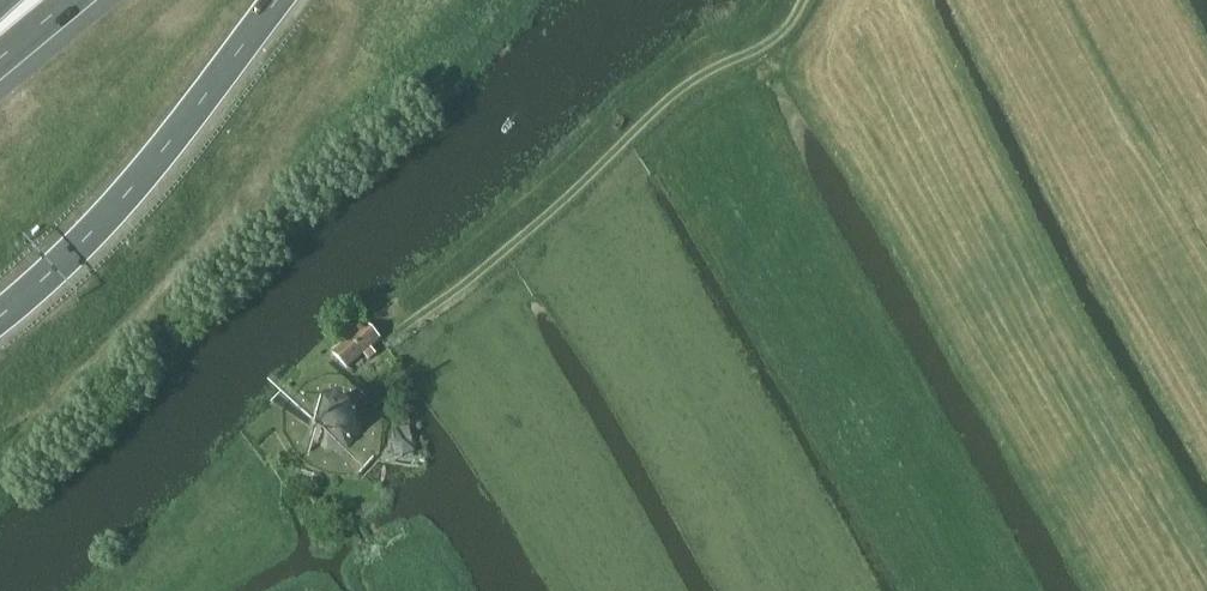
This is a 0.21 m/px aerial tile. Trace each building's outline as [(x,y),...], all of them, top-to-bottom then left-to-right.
[(345,368),(375,340),(363,327),(332,355),(345,368)] [(350,449),(362,435),(358,431),(356,413),(341,401),(322,403),(310,416),(312,435),(327,448),(346,446),(350,449)] [(407,410),(395,412),(397,427),(401,426),(413,424),(411,415),(409,415),(407,410)] [(398,441),(393,442),(396,457),(417,453),(412,427),(397,430),(398,441)] [(304,469),(299,477),(313,484),(316,477),(317,475),(304,469)] [(313,512),(320,506),(312,497),(305,502),(313,512)]
